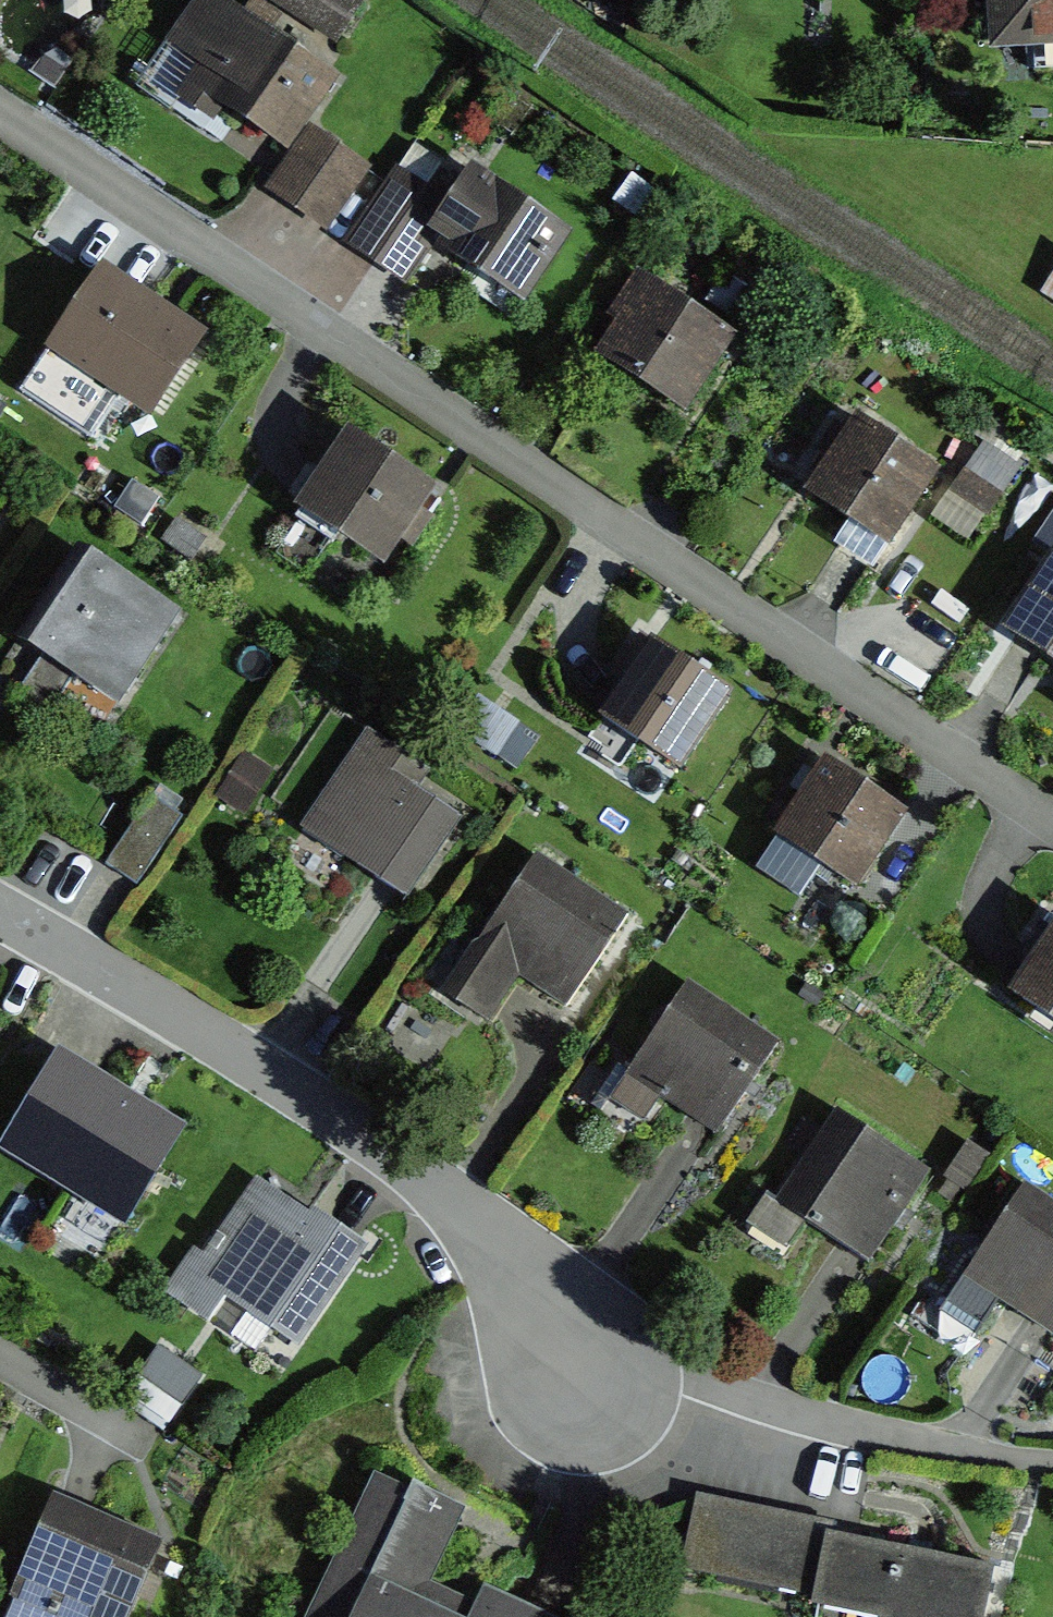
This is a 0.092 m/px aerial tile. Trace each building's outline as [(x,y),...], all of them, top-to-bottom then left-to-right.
[(54,29),(79,0),(29,0),(25,5),(54,29)] [(333,81),(212,0),(200,0),(168,48),(194,66),(179,87),(282,157),(333,81)] [(359,0),(262,0),(339,48),(367,5),(359,0)] [(984,53),(1052,52),(1052,0),(985,0),(984,53)] [(365,174),(312,136),(269,196),(298,217),(322,234),(365,174)] [(442,191),(404,164),(345,247),(378,270),(410,292),(439,254),(522,306),(573,233),(462,165),(442,191)] [(213,330),(98,261),(43,345),(154,421),(213,330)] [(737,335),(640,275),(591,360),(683,418),(737,335)] [(938,473),(861,422),(805,507),(882,558),(938,473)] [(435,491),(341,431),(289,511),(384,571),(435,491)] [(1052,550),(1000,629),(1052,667),(1052,551),(1052,550)] [(180,616),(82,555),(19,653),(32,661),(117,712),(180,616)] [(734,693),(647,636),(596,716),(676,775),(734,693)] [(418,789),(426,770),(370,731),(305,830),(387,891),(406,905),(461,821),(418,789)] [(904,815),(825,762),(771,842),(850,895),(904,815)] [(181,822),(152,801),(107,868),(121,879),(136,890),(181,822)] [(629,910),(533,854),(442,995),(490,1028),(519,984),(564,1012),(629,910)] [(1004,999),(1052,1032),(1052,925),(1004,999)] [(784,1038),(692,979),(627,1067),(718,1130),(784,1038)] [(174,1123),(76,1065),(25,1150),(124,1208),(174,1123)] [(935,1168),(839,1108),(774,1202),(867,1264),(935,1168)] [(368,1245),(258,1175),(164,1289),(286,1371),(368,1245)] [(1027,1180),(958,1270),(1052,1338),(1052,1196),(1027,1180)] [(134,1390),(178,1417),(209,1365),(165,1338),(134,1390)] [(487,1579),(478,1598),(465,1592),(435,1577),(470,1504),(378,1460),(303,1616),(566,1616),(487,1579)] [(64,1494),(19,1589),(80,1616),(126,1616),(162,1540),(64,1494)] [(831,1526),(696,1497),(680,1570),(815,1600),(830,1532),(831,1526)] [(993,1565),(830,1532),(815,1600),(884,1613),(883,1616),(983,1616),(993,1565)]
